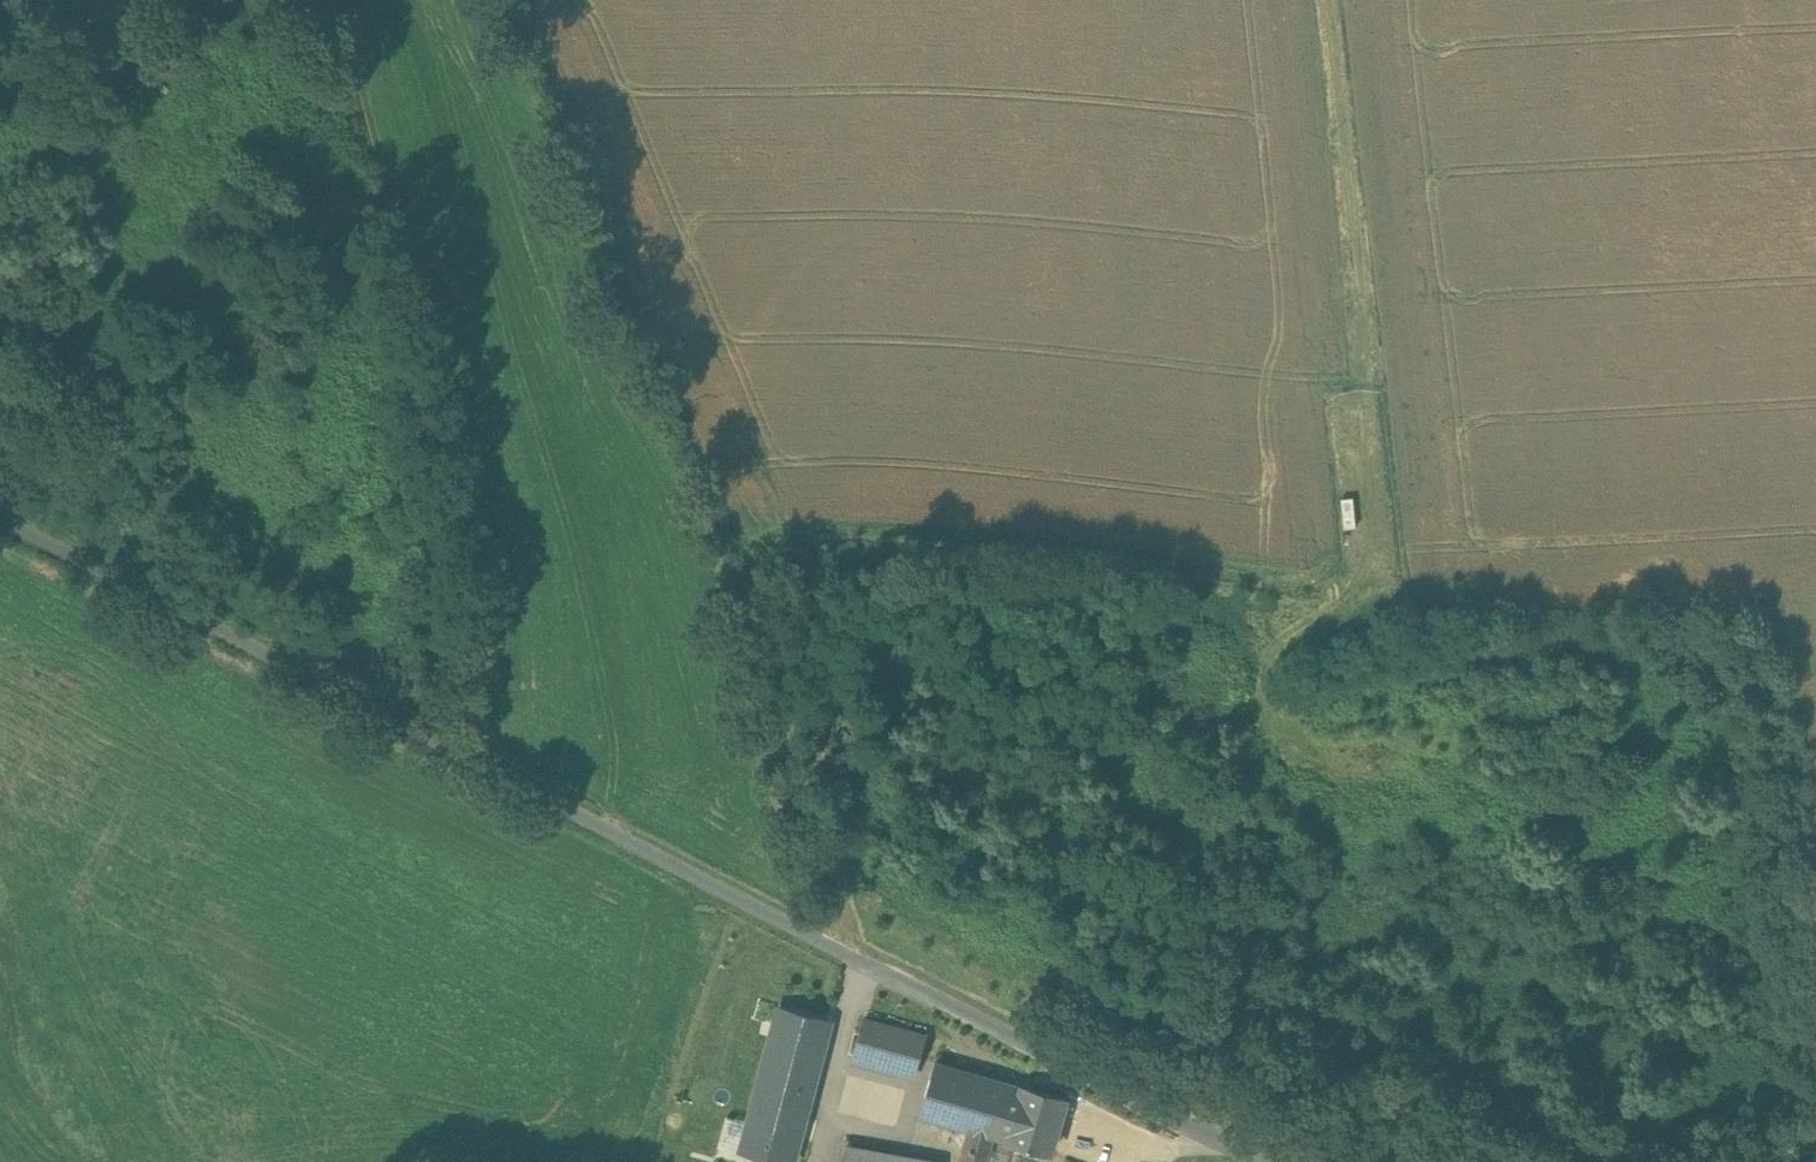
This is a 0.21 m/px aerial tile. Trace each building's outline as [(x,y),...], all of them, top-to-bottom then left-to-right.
[(781,1007),(758,1093),(808,1106),(831,1020),(781,1007)] [(927,1035),(864,1018),(854,1055),(917,1072),(927,1035)] [(1010,1084),(936,1063),(921,1114),(969,1128),(995,1135),(1010,1084)] [(1066,1098),(1025,1086),(1024,1088),(1010,1084),(995,1135),(1009,1139),(1009,1142),(1050,1153),(1066,1098)] [(758,1093),(743,1149),(792,1161),(793,1161),(808,1106),(758,1093)] [(995,1135),(969,1128),(959,1161),(987,1161),(995,1135)] [(846,1146),(843,1161),(935,1161),(931,1161),(846,1146)] [(933,1148),(931,1161),(935,1161),(953,1161),(955,1152),(933,1148)]
